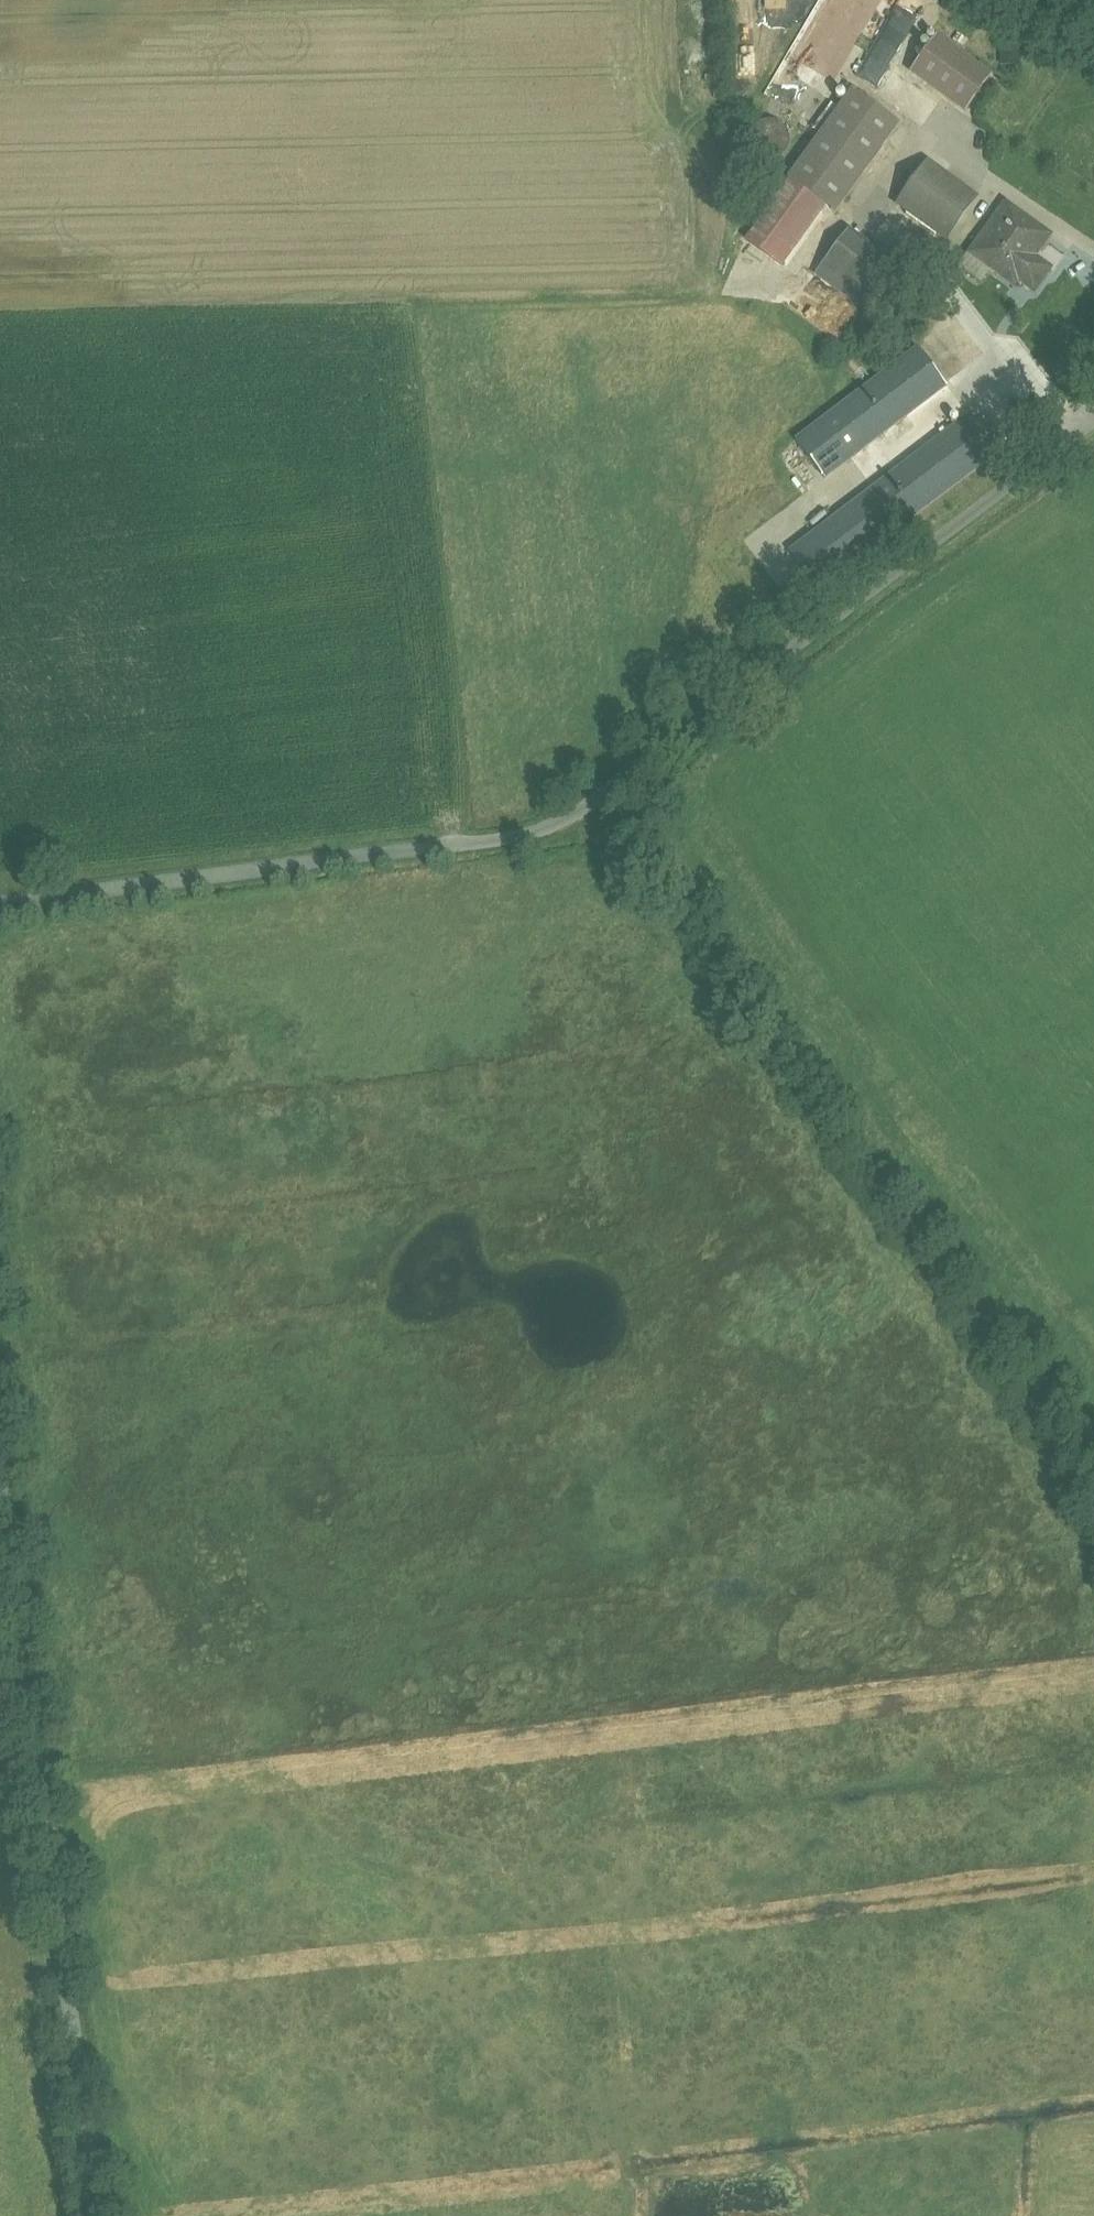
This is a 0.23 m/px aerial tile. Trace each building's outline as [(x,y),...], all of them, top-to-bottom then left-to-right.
[(759,74),(757,0),(726,0),(728,75),(759,74)] [(908,43),(912,16),(894,14),(890,40),(908,43)] [(825,66),(840,38),(812,23),(796,51),(825,66)] [(935,35),(907,73),(964,116),(993,77),(965,56),(935,35)] [(796,52),(783,73),(808,87),(820,66),(796,52)] [(857,90),(790,180),(833,211),(873,157),(878,161),(906,123),(857,90)] [(761,134),(773,148),(787,137),(775,123),(761,134)] [(973,198),(926,165),(899,203),(945,236),(973,198)] [(780,272),(828,208),(790,180),(788,178),(763,211),(740,243),(780,272)] [(1049,235),(1006,204),(990,227),(984,223),(971,241),(977,245),(970,254),(1013,285),(1017,280),(1033,292),(1049,269),(1033,257),(1049,235)] [(987,219),(971,207),(953,232),(969,244),(971,241),(984,223),(987,219)] [(903,270),(850,230),(815,277),(868,317),(878,303),(901,273),(903,270)] [(938,301),(901,273),(878,303),(915,331),(938,301)] [(948,387),(917,347),(795,440),(826,481),(948,387)] [(998,453),(968,414),(788,552),(818,591),(998,453)]
